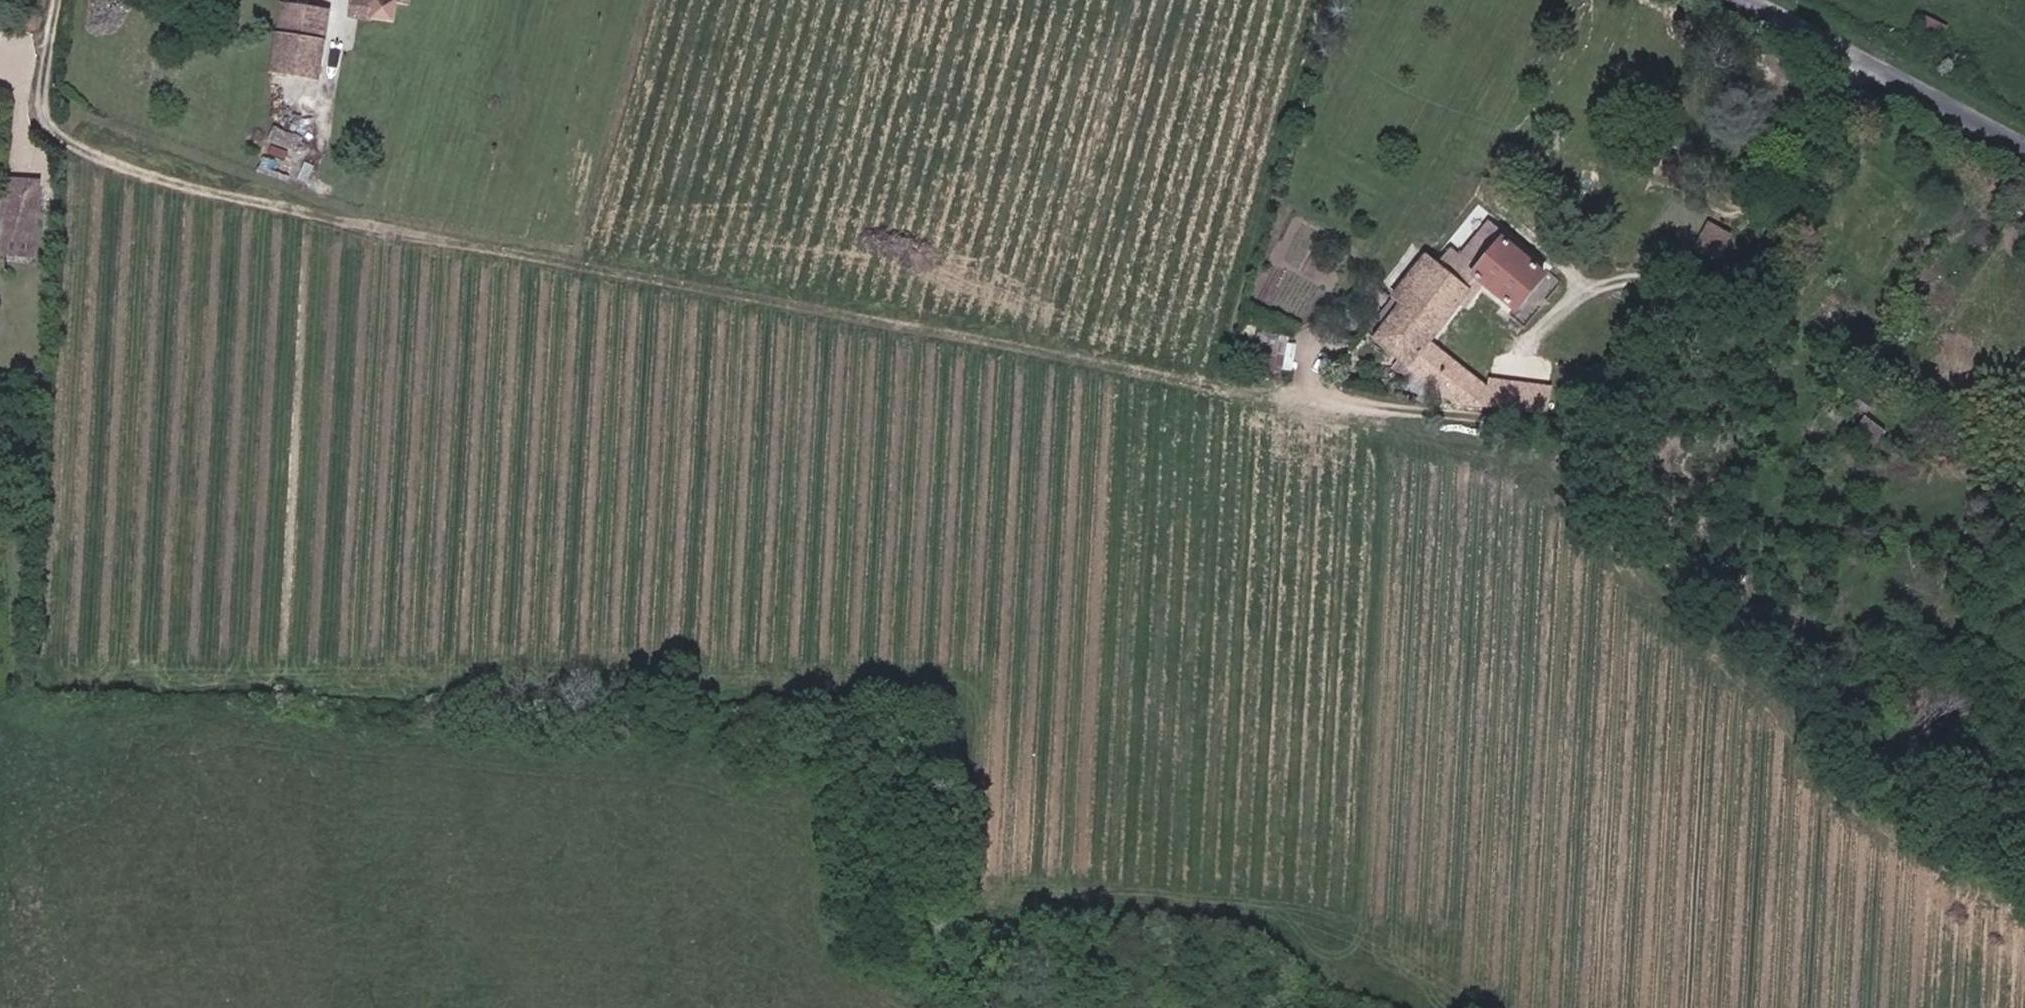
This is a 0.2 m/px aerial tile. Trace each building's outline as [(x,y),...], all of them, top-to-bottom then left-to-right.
[(282,73),(320,77),(327,0),(288,0),(282,73)] [(392,20),(393,0),(350,0),(348,16),(392,20)] [(24,184),(8,183),(7,210),(22,212),(24,184)] [(22,224),(38,226),(40,185),(24,184),(22,212),(22,224)] [(7,210),(7,223),(22,224),(22,212),(7,210)] [(1696,248),(1718,260),(1729,240),(1719,234),(1723,228),(1711,221),(1696,248)] [(21,241),(22,224),(7,223),(6,241),(21,241)] [(22,224),(21,241),(38,242),(38,226),(22,224)] [(20,260),(21,241),(6,241),(5,259),(20,260)] [(37,260),(38,242),(21,241),(20,260),(37,260)] [(1476,279),(1512,308),(1542,270),(1506,241),(1476,279)] [(1381,339),(1453,404),(1558,421),(1564,391),(1478,379),(1432,340),(1475,283),(1433,249),(1393,297),(1406,308),(1381,339)] [(1261,338),(1259,364),(1291,367),(1294,341),(1261,338)]
